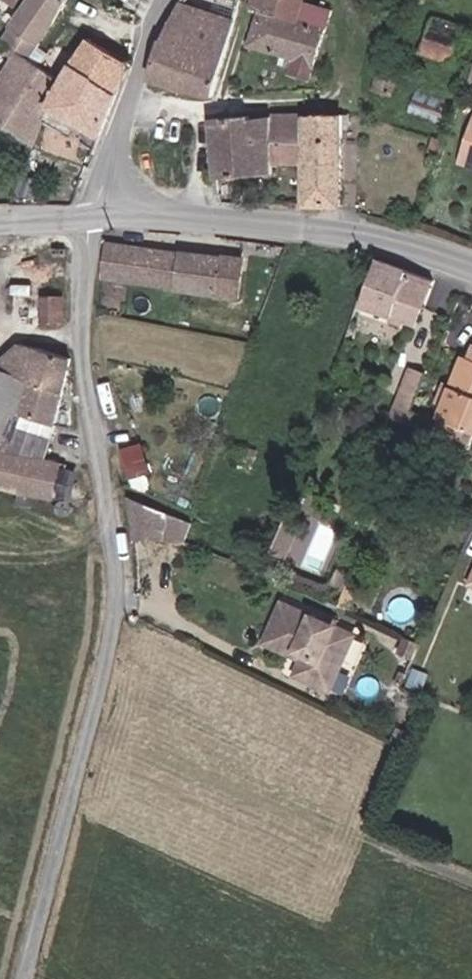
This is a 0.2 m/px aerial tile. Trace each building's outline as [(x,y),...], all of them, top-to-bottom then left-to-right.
[(68,0),(35,0),(34,2),(30,0),(5,0),(2,6),(24,19),(6,48),(10,51),(21,58),(32,65),(57,26),(68,0)] [(241,32),(250,3),(243,0),(217,0),(209,20),(241,32)] [(304,24),(308,12),(268,0),(262,0),(255,20),(264,23),(302,33),(304,24)] [(308,12),(311,0),(268,0),(308,12)] [(149,85),(217,105),(241,32),(209,20),(187,12),(167,48),(163,49),(149,85)] [(454,51),(467,28),(441,14),(428,36),(454,51)] [(289,76),(314,83),(331,29),(304,24),(302,33),(264,23),(254,56),(292,67),(289,76)] [(78,66),(92,45),(69,31),(56,53),(78,66)] [(447,65),(454,51),(428,36),(421,50),(447,65)] [(73,74),(119,101),(130,69),(92,45),(78,66),(73,74)] [(21,58),(10,51),(7,57),(17,63),(21,58)] [(119,101),(73,74),(65,86),(32,65),(21,58),(17,63),(0,89),(0,139),(3,131),(33,154),(43,129),(74,145),(77,139),(102,144),(119,101)] [(376,100),(391,106),(400,80),(385,75),(376,100)] [(306,170),(344,166),(345,116),(277,123),(278,150),(305,149),(306,164),(306,170)] [(279,166),(278,150),(277,123),(253,125),(250,121),(213,127),(219,184),(279,177),(279,166)] [(460,169),(471,173),(471,136),(460,169)] [(279,166),(306,164),(305,149),(278,150),(279,166)] [(308,209),(343,207),(344,166),(306,170),(308,209)] [(89,293),(225,308),(229,271),(93,255),(89,293)] [(354,320),(408,341),(426,295),(372,274),(354,320)] [(45,292),(44,321),(68,321),(68,293),(45,292)] [(26,337),(44,337),(44,311),(26,311),(26,337)] [(27,477),(55,365),(6,350),(0,357),(0,506),(36,514),(37,510),(43,484),(44,482),(27,477)] [(471,438),(471,366),(466,363),(461,377),(452,374),(426,437),(429,438),(422,456),(459,471),(466,454),(471,438)] [(382,424),(395,429),(411,391),(397,386),(382,424)] [(395,446),(408,450),(414,436),(401,431),(395,446)] [(131,477),(156,470),(148,441),(123,447),(131,477)] [(37,510),(50,513),(55,488),(43,484),(37,510)] [(132,502),(142,545),(170,557),(173,520),(132,502)] [(275,564),(284,538),(271,533),(262,559),(275,564)] [(272,571),(275,564),(262,559),(259,566),(272,571)] [(312,637),(274,622),(260,656),(295,670),(297,666),(305,669),(303,674),(294,694),(325,707),(348,652),(322,642),(312,637)] [(322,642),(324,636),(314,632),(312,637),(322,642)] [(408,672),(414,658),(400,652),(394,665),(408,672)]
